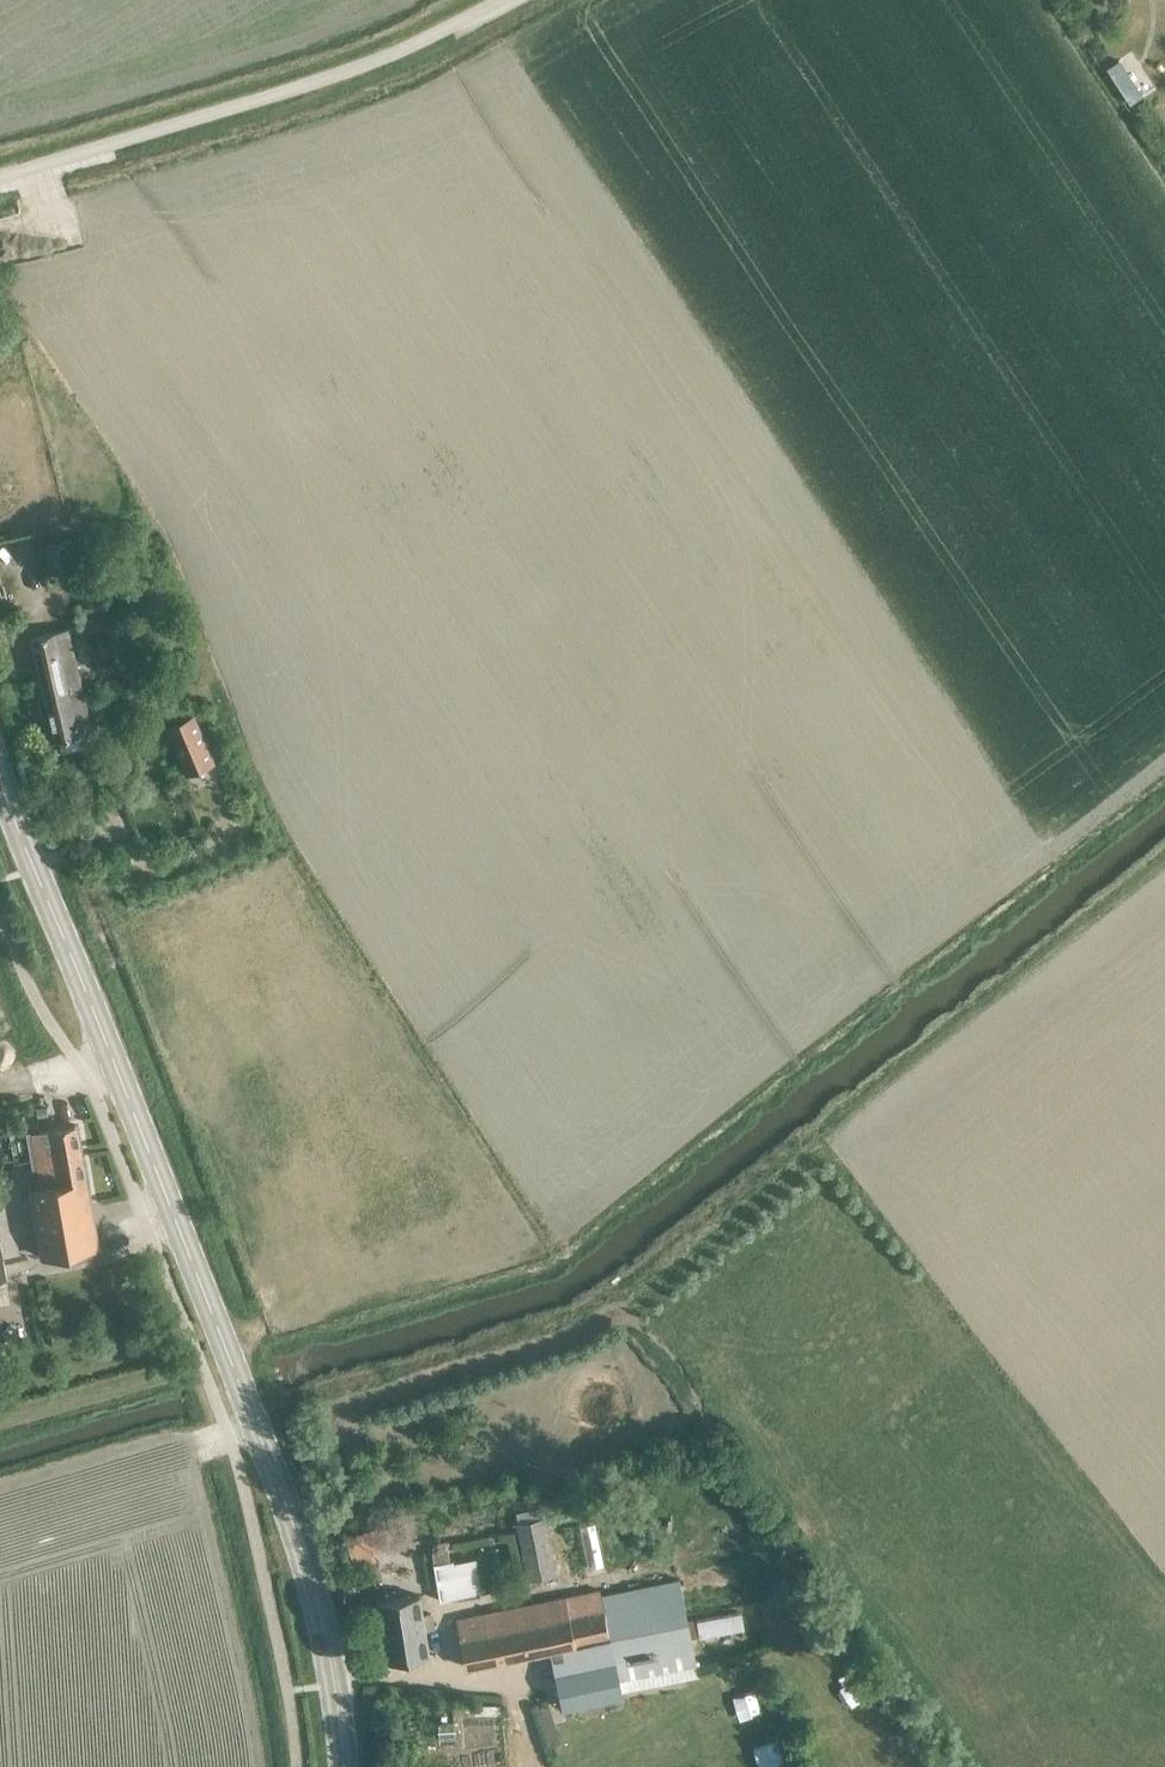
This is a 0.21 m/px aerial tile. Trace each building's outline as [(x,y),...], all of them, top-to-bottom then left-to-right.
[(75,541),(45,547),(52,577),(81,570),(75,541)] [(55,740),(93,731),(68,627),(30,636),(55,740)] [(193,716),(167,727),(186,770),(212,760),(193,716)] [(43,1256),(99,1246),(77,1125),(41,1131),(51,1184),(31,1187),(43,1256)] [(12,1300),(2,1239),(0,1239),(0,1302),(12,1300)] [(434,1565),(440,1600),(479,1594),(474,1562),(444,1568),(443,1563),(434,1565)] [(457,1618),(467,1667),(552,1650),(564,1705),(621,1693),(618,1680),(696,1664),(679,1579),(600,1595),(599,1589),(457,1618)] [(386,1660),(429,1653),(420,1595),(377,1602),(386,1660)]
